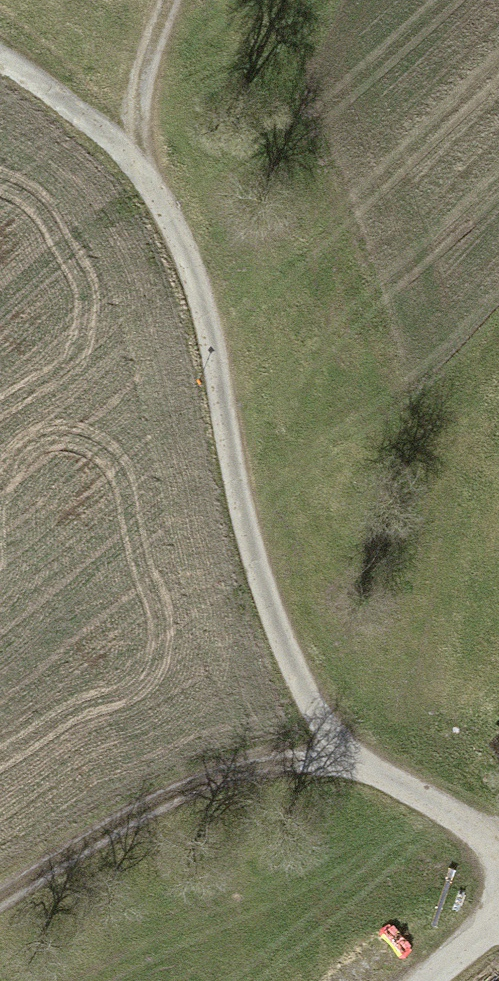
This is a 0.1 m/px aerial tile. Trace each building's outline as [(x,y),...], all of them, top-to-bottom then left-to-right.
[(484,748),(498,767),(498,736),(484,748)]
